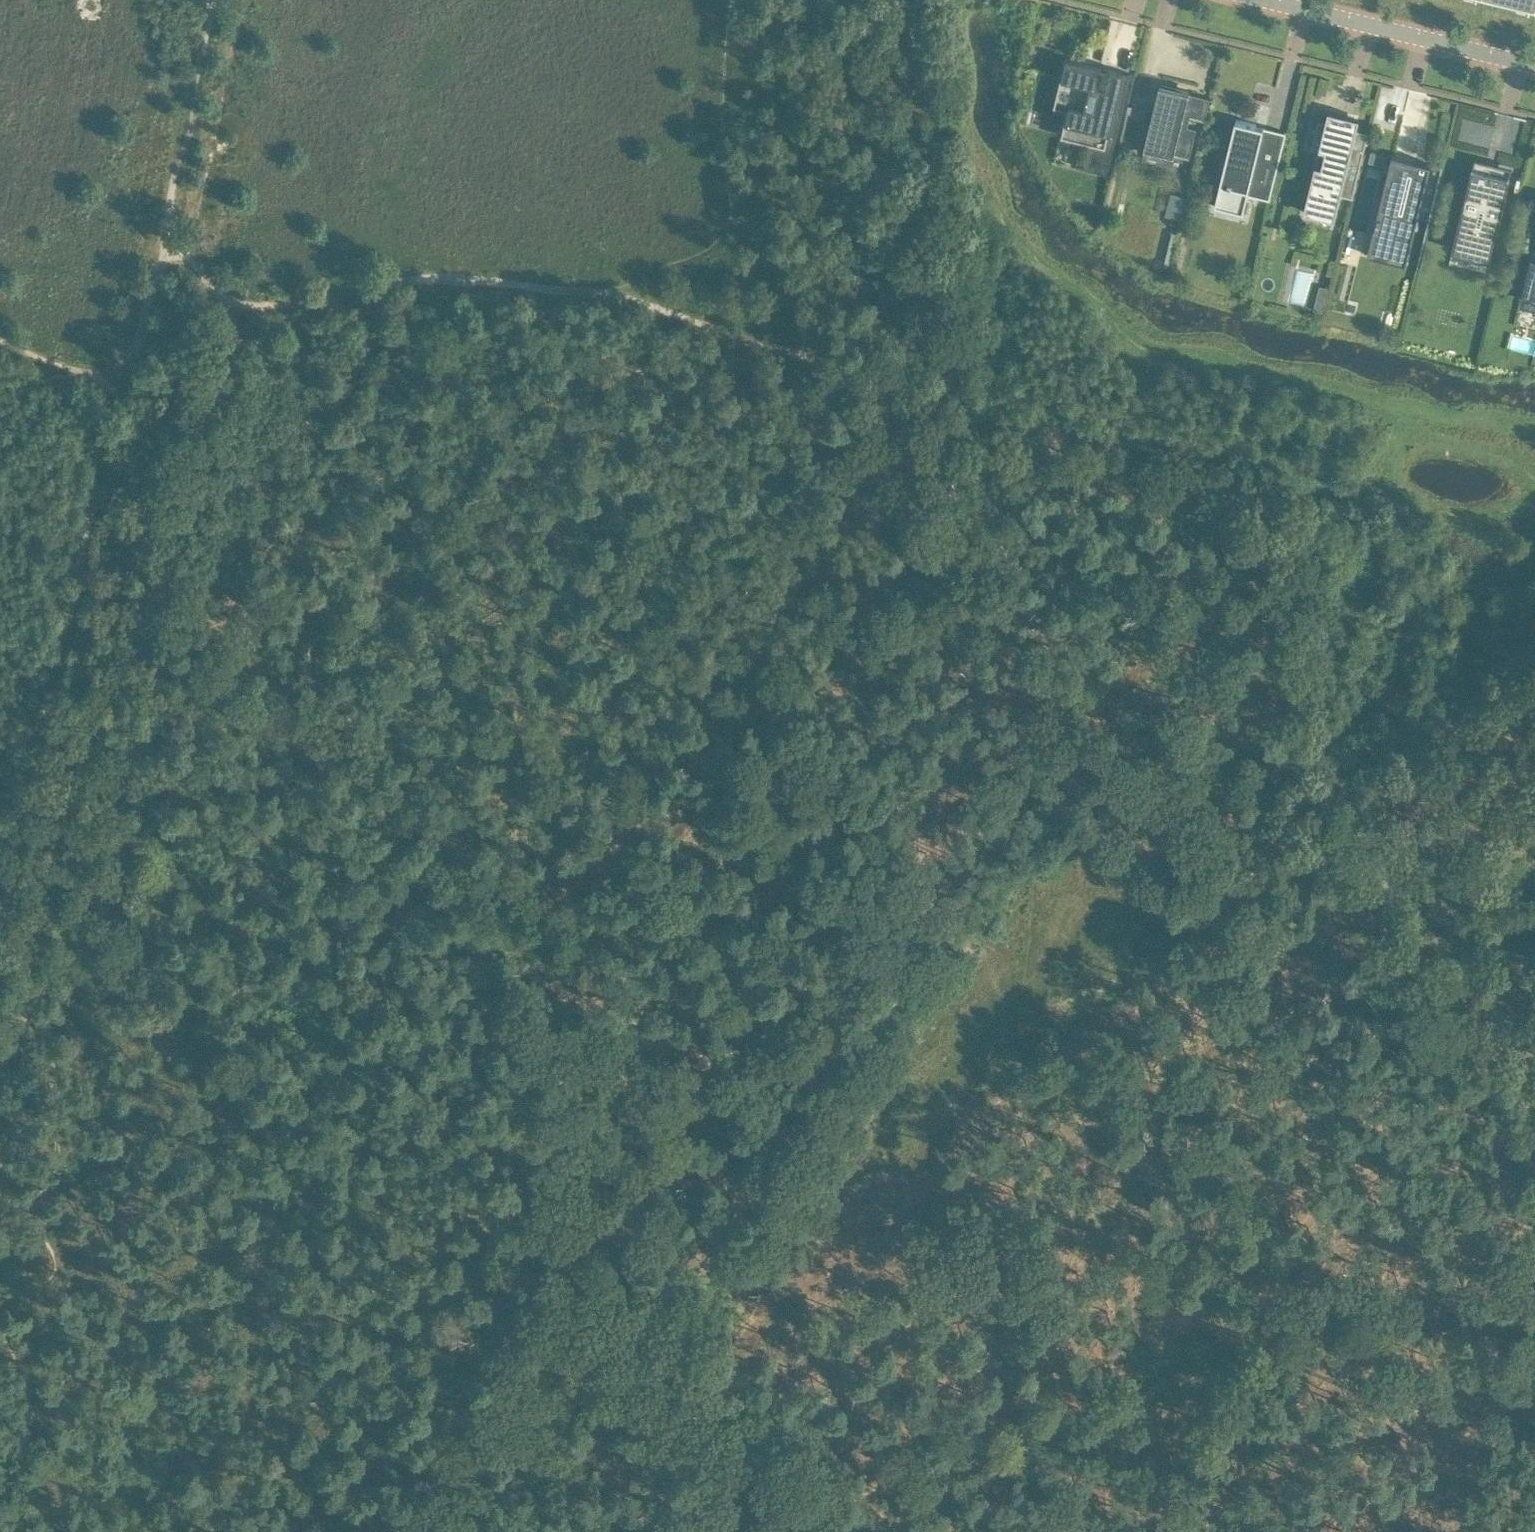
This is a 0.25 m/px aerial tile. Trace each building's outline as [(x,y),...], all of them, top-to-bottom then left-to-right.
[(1518,7),(1517,8),(1529,11),(1529,12),(1530,13),(1531,10),(1534,11),(1534,0),(1490,0),(1518,7)] [(1064,58),(1059,77),(1073,80),(1072,84),(1067,83),(1062,103),(1071,105),(1068,117),(1066,117),(1064,124),(1066,125),(1065,131),(1072,133),(1072,134),(1079,136),(1083,137),(1083,136),(1090,137),(1083,165),(1076,163),(1075,165),(1106,173),(1130,72),(1128,72),(1124,91),(1118,90),(1123,70),(1108,67),(1103,86),(1096,84),(1100,65),(1064,56),(1064,58)] [(1161,84),(1145,146),(1146,146),(1165,150),(1164,154),(1174,156),(1175,153),(1190,157),(1197,127),(1189,125),(1191,115),(1205,119),(1206,119),(1211,97),(1191,92),(1191,91),(1161,84)] [(1327,120),(1321,119),(1319,119),(1312,145),(1320,147),(1305,210),(1336,218),(1342,194),(1353,196),(1369,131),(1358,128),(1361,116),(1330,109),(1327,120)] [(1249,193),(1269,198),(1271,198),(1287,131),(1285,131),(1257,124),(1237,119),(1215,206),(1217,206),(1243,212),(1244,213),(1249,193)] [(1432,163),(1416,159),(1395,154),(1393,153),(1372,238),(1369,252),(1368,254),(1370,255),(1390,259),(1407,264),(1417,225),(1419,225),(1420,220),(1418,219),(1432,163)] [(1371,154),(1369,163),(1384,167),(1387,157),(1371,154)] [(1484,170),(1487,160),(1475,157),(1453,248),(1455,249),(1456,245),(1490,253),(1489,257),(1491,258),(1511,176),(1484,170)] [(1169,245),(1164,264),(1169,265),(1173,246),(1169,245)]
